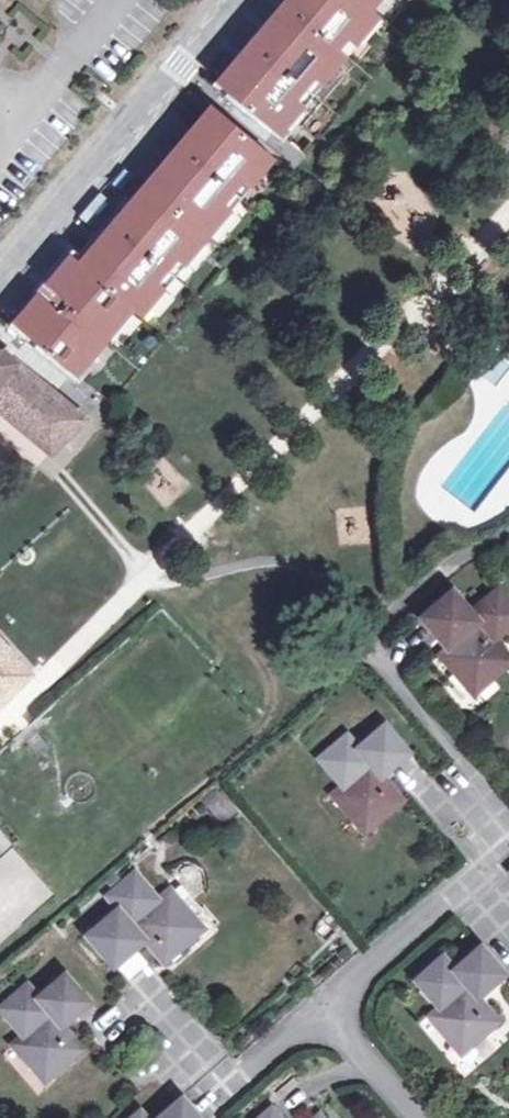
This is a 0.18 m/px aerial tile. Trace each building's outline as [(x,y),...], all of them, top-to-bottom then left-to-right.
[(373,13),(366,7),(372,0),(296,0),(223,87),(275,131),(373,13)] [(72,372),(129,304),(137,312),(270,154),(217,110),(85,267),(76,260),(19,327),(72,372)] [(495,338),(508,349),(508,320),(495,338)] [(50,450),(83,419),(0,351),(0,409),(50,450)] [(506,653),(494,639),(508,626),(508,602),(496,588),(469,610),(452,590),(420,617),(447,649),(449,652),(454,647),(459,653),(447,663),(473,693),(499,672),(492,665),(506,653)] [(28,672),(0,642),(0,699),(28,672)] [(439,655),(447,663),(459,653),(454,647),(449,652),(447,649),(439,655)] [(506,653),(492,665),(499,672),(508,664),(508,657),(506,653)] [(376,780),(381,776),(388,770),(409,753),(384,724),(357,747),(346,733),(317,758),(341,785),(331,794),(352,819),(359,813),(370,826),(401,799),(388,784),(383,788),(376,780)] [(388,784),(381,776),(376,780),(383,788),(388,784)] [(209,807),(222,822),(236,809),(223,795),(209,807)] [(364,832),(370,826),(359,813),(352,819),(364,832)] [(183,923),(191,917),(168,889),(157,898),(133,871),(106,895),(117,908),(86,935),(113,966),(144,939),(149,935),(153,940),(149,945),(163,962),(193,935),(183,923)] [(201,928),(191,917),(183,923),(193,935),(201,928)] [(149,935),(144,939),(149,945),(153,940),(149,935)] [(117,969),(132,985),(158,961),(142,945),(117,969)] [(474,999),(478,995),(505,972),(482,945),(455,966),(444,953),(415,977),(438,1005),(428,1014),(449,1039),(457,1033),(468,1046),(499,1020),(485,1002),(480,1006),(474,999)] [(61,1024),(71,1015),(87,1002),(63,973),(35,996),(25,983),(0,1005),(0,1009),(21,1034),(11,1044),(31,1068),(39,1062),(50,1074),(81,1048),(67,1032),(63,1036),(56,1029),(61,1024)] [(485,1002),(478,995),(474,999),(480,1006),(485,1002)] [(67,1032),(61,1024),(56,1029),(63,1036),(67,1032)] [(460,1052),(468,1046),(457,1033),(449,1039),(460,1052)] [(42,1081),(50,1074),(39,1062),(31,1068),(42,1081)] [(181,1098),(155,1117),(199,1117),(181,1098)] [(270,1106),(256,1117),(280,1117),(270,1106)]
